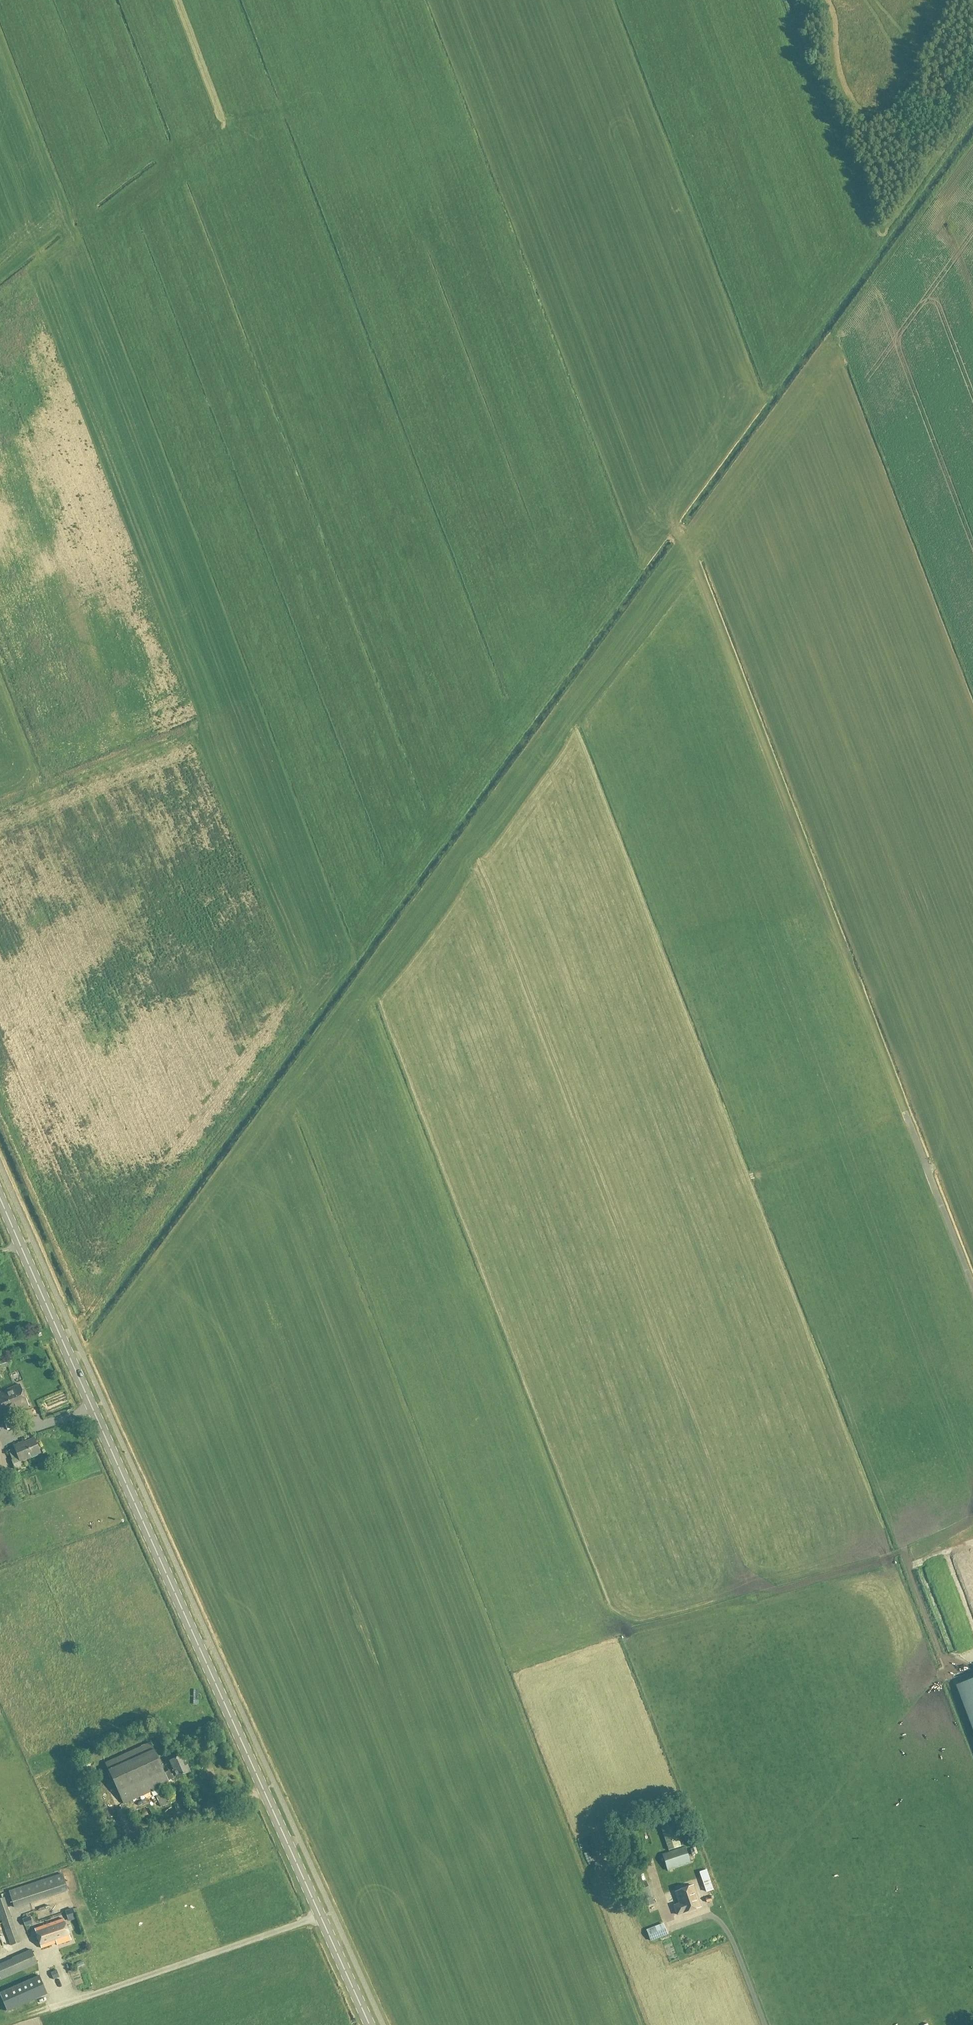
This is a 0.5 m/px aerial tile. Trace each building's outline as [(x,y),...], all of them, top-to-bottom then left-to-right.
[(19,1384),(0,1392),(0,1418),(29,1405),(19,1384)] [(19,1457),(21,1461),(40,1454),(34,1439),(20,1445),(19,1444),(14,1446),(15,1448),(8,1450),(12,1460),(19,1457)] [(958,1686),(972,1724),(972,1681),(958,1686)] [(123,1803),(140,1795),(150,1791),(153,1796),(155,1795),(161,1807),(170,1803),(162,1785),(168,1782),(168,1781),(177,1777),(177,1778),(190,1772),(182,1755),(169,1761),(173,1768),(164,1772),(151,1743),(106,1763),(123,1803)] [(669,1851),(681,1847),(676,1832),(664,1836),(669,1851)] [(690,1863),(685,1847),(662,1855),(667,1870),(690,1863)] [(699,1878),(697,1870),(677,1875),(679,1883),(699,1878)] [(713,1890),(706,1870),(700,1872),(707,1892),(713,1890)] [(67,1889),(62,1873),(10,1891),(15,1906),(67,1889)] [(651,1896),(646,1880),(632,1885),(638,1901),(651,1896)] [(675,1892),(679,1903),(674,1905),(677,1915),(700,1907),(693,1886),(675,1892)] [(654,1904),(652,1896),(641,1900),(643,1907),(654,1904)] [(4,1898),(0,1899),(0,1921),(2,1920),(11,1945),(19,1942),(4,1898)] [(71,1919),(77,1917),(75,1908),(68,1910),(71,1919)] [(56,1943),(57,1945),(71,1940),(64,1919),(35,1929),(41,1948),(56,1943)] [(646,1930),(650,1941),(667,1934),(663,1923),(646,1930)] [(18,1972),(37,1964),(31,1950),(0,1964),(0,1979),(0,1980),(18,1972)] [(56,1979),(62,1976),(58,1970),(53,1972),(56,1979)] [(7,2011),(47,1994),(39,1976),(0,1993),(0,1995),(7,2011)]
